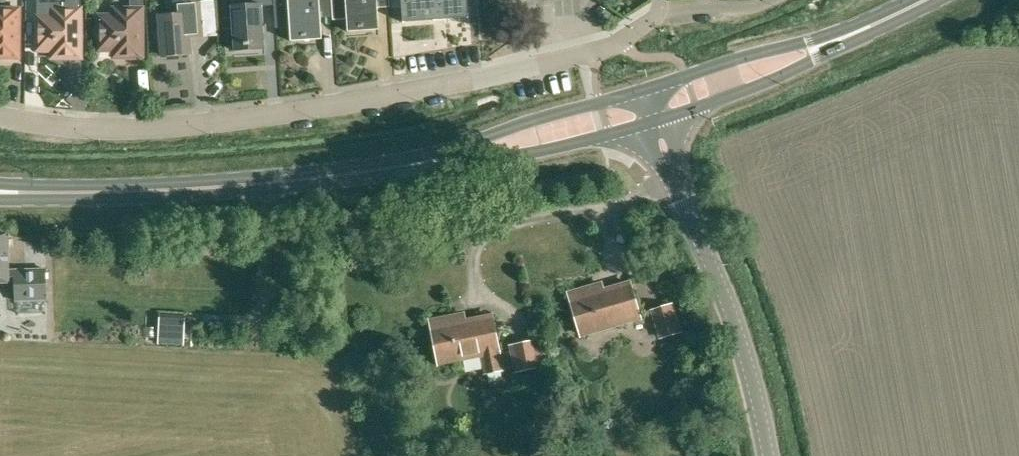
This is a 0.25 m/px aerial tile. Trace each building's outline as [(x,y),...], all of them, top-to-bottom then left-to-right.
[(37,51),(52,51),(52,57),(52,58),(54,58),(67,58),(81,58),(81,0),(37,0),(37,15),(37,51)] [(234,50),(265,48),(262,6),(262,4),(260,4),(245,5),(245,0),(231,0),(234,50)] [(274,5),(275,32),(276,32),(276,30),(291,29),(292,46),(293,46),(292,42),(321,40),(321,41),(322,41),(320,0),(273,0),(274,5)] [(334,23),(348,23),(349,35),(350,35),(350,31),(364,30),(379,29),(377,0),(333,0),(334,23)] [(402,22),(468,18),(467,0),(401,0),(402,22)] [(202,35),(200,2),(171,4),(172,15),(159,16),(162,56),(190,54),(189,37),(202,35)] [(19,58),(19,8),(0,8),(0,58),(19,58)] [(113,15),(98,15),(98,50),(113,50),(113,57),(142,57),(142,8),(113,8),(113,15)] [(15,282),(16,301),(46,300),(46,269),(9,270),(9,268),(8,268),(7,234),(0,234),(0,283),(15,282)] [(581,335),(640,318),(630,283),(594,294),(592,287),(569,294),(581,335)] [(680,332),(672,305),(653,311),(661,338),(680,332)] [(502,369),(498,351),(499,351),(492,316),(455,323),(454,316),(430,321),(439,363),(482,355),(486,373),(502,369)] [(181,333),(161,332),(160,341),(181,343),(181,333)] [(541,366),(537,346),(536,341),(511,346),(516,371),(541,366)]
